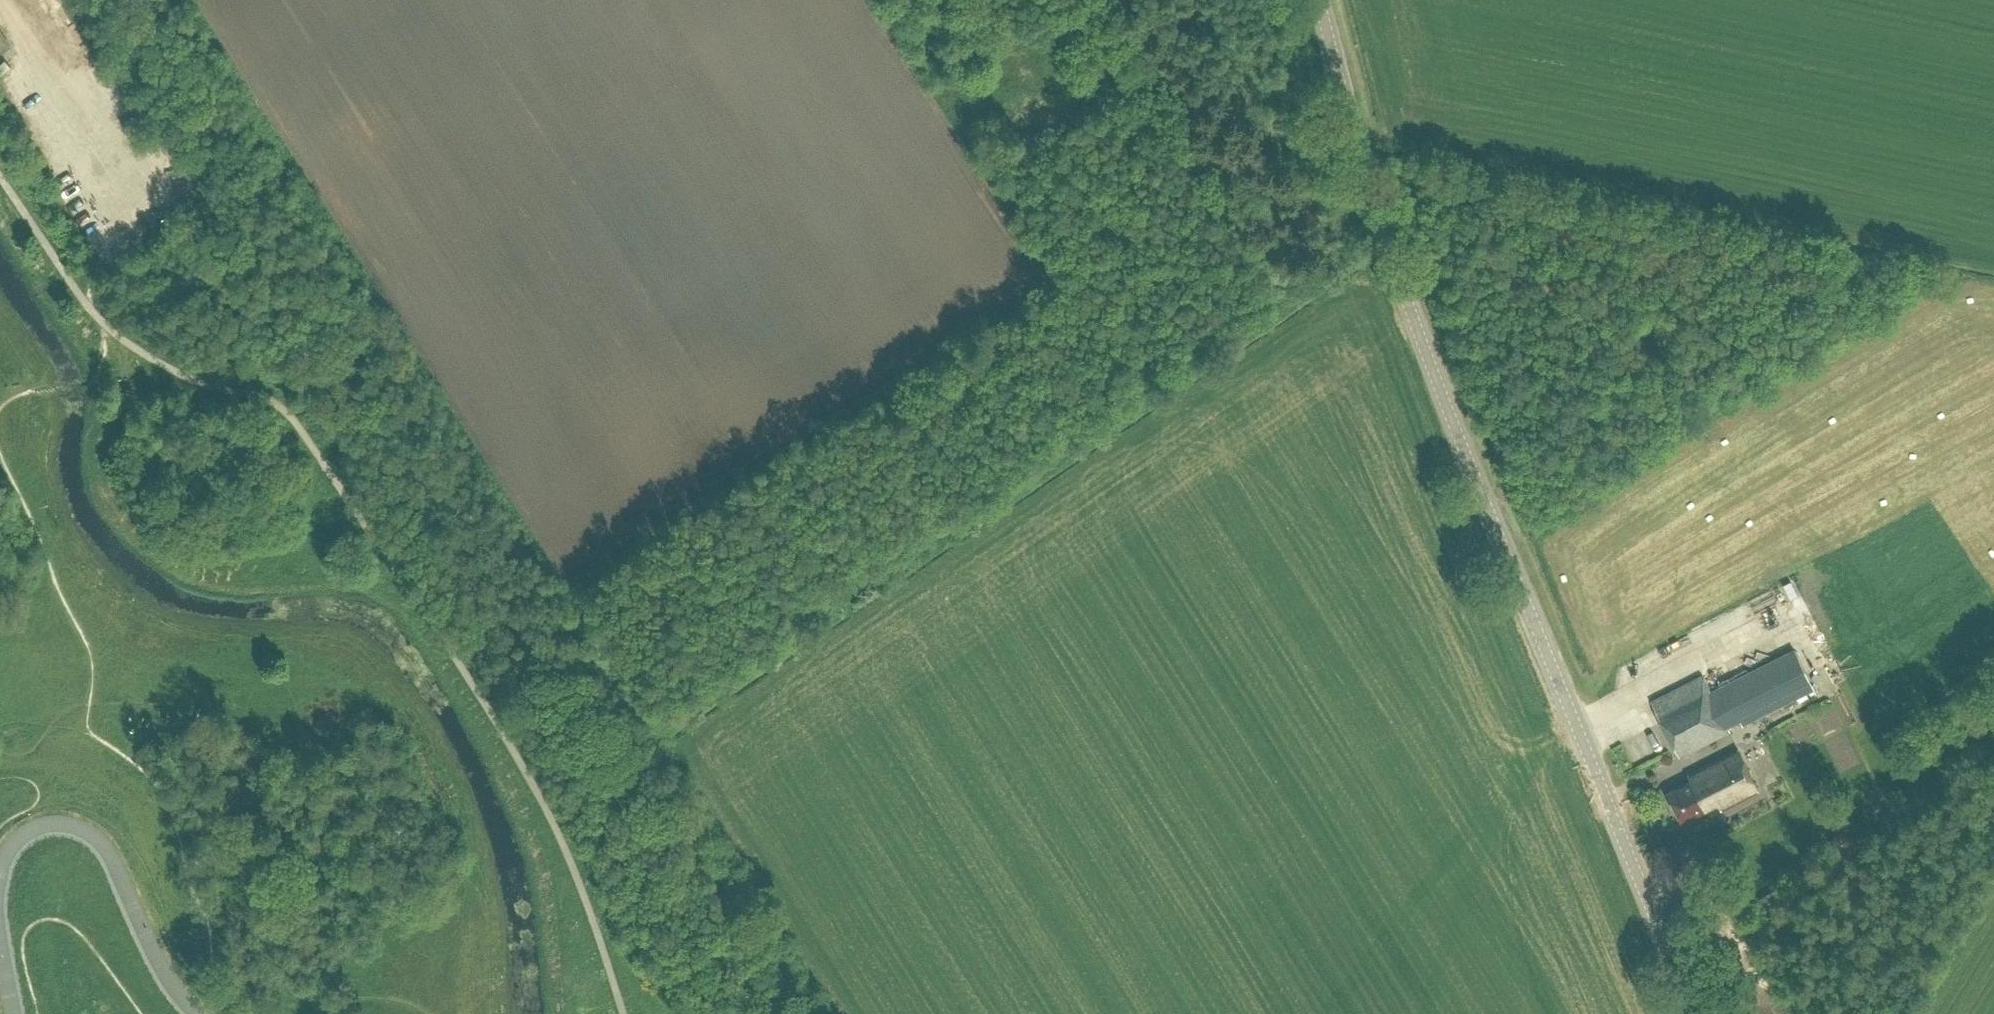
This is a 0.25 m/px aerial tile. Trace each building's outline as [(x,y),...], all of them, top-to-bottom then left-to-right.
[(11,45),(0,29),(0,52),(11,45)] [(1814,690),(1793,648),(1710,690),(1702,674),(1649,701),(1677,757),(1729,731),(1727,727),(1740,720),(1743,726),(1814,690)] [(1625,715),(1643,710),(1641,701),(1623,706),(1625,715)] [(1718,810),(1758,790),(1737,748),(1688,773),(1691,779),(1667,791),(1681,820),(1715,803),(1718,810)] [(1841,829),(1827,839),(1829,841),(1833,848),(1847,838),(1843,832),(1841,829)]
